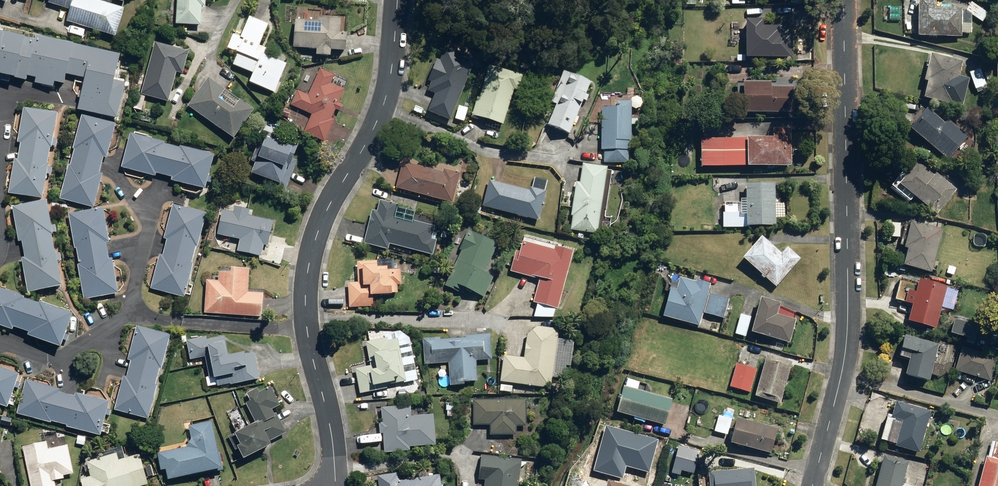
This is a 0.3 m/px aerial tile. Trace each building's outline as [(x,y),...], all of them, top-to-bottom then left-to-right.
[(121,13),(84,0),(48,0),(46,5),(69,13),(65,23),(112,39),(121,13)] [(211,0),(176,0),(174,27),(198,29),(200,10),(203,10),(204,1),(210,1),(211,0)] [(959,35),(959,6),(931,6),(931,0),(914,0),(914,35),(959,35)] [(966,11),(970,14),(980,21),(986,13),(969,0),(962,9),(966,11)] [(245,85),(271,95),(283,66),(260,57),(263,50),(255,47),(264,25),(245,18),(237,38),(230,35),(223,51),(234,55),(230,67),(249,75),(245,85)] [(742,56),(789,56),(789,33),(778,33),(779,25),(759,25),(759,19),(742,18),(742,56)] [(312,58),(326,59),(326,53),(340,54),(342,36),(336,35),(337,23),(314,21),(314,24),(293,21),(290,49),(313,51),(312,58)] [(20,80),(21,74),(30,39),(0,31),(0,75),(20,80)] [(60,72),(67,44),(31,35),(30,39),(21,74),(32,77),(31,82),(49,86),(50,82),(57,83),(60,74),(60,72)] [(67,44),(60,72),(81,78),(74,108),(111,117),(119,82),(109,80),(115,55),(67,44)] [(138,96),(165,103),(173,74),(178,75),(184,53),(152,44),(138,96)] [(424,113),(448,122),(472,61),(442,49),(437,63),(433,62),(425,82),(428,83),(424,92),(431,95),(424,113)] [(920,96),(949,104),(960,61),(927,52),(920,80),(924,81),(920,96)] [(470,115),(500,124),(511,89),(514,90),(519,73),(487,63),(476,97),(475,97),(470,115)] [(967,69),(976,92),(986,88),(977,65),(967,69)] [(301,134),(321,144),(331,122),(328,120),(332,112),(336,113),(340,107),(335,105),(341,92),(327,85),(331,77),(318,71),(306,96),(295,91),(288,106),(309,116),(301,134)] [(545,124),(566,133),(573,116),(574,117),(581,100),(583,101),(586,95),(583,94),(588,82),(560,71),(548,101),(553,103),(545,124)] [(185,107),(229,141),(250,113),(237,103),(236,104),(221,93),(222,92),(206,80),(185,107)] [(739,112),(797,112),(797,98),(791,98),(791,85),(767,85),(767,81),(739,81),(739,112)] [(140,112),(143,99),(135,97),(132,110),(140,112)] [(602,149),(602,162),(625,162),(625,140),(628,140),(627,100),(613,100),(613,107),(599,107),(599,149),(602,149)] [(906,127),(945,159),(965,135),(945,118),(942,122),(923,106),(921,108),(918,106),(905,123),(908,125),(906,127)] [(6,193),(37,198),(41,174),(48,174),(49,167),(42,167),(45,147),(46,147),(46,145),(53,146),(54,139),(48,139),(52,112),(20,107),(14,142),(17,142),(14,159),(11,158),(6,193)] [(280,116),(287,118),(289,110),(282,108),(280,116)] [(454,118),(463,120),(464,113),(456,111),(454,118)] [(57,198),(91,207),(99,173),(96,172),(100,156),(104,157),(112,124),(79,116),(67,164),(65,164),(57,198)] [(770,137),(743,137),(744,165),(789,165),(788,127),(770,127),(770,137)] [(266,183),(283,190),(295,160),(288,157),(293,144),(260,131),(248,160),(252,161),(248,171),(268,180),(266,183)] [(168,179),(200,188),(209,155),(176,146),(175,148),(159,143),(160,142),(127,133),(118,166),(151,175),(152,172),(168,176),(168,179)] [(697,166),(744,165),(743,137),(697,137),(697,166)] [(676,155),(691,155),(691,143),(676,143),(676,155)] [(393,187),(449,201),(457,172),(441,168),(440,171),(400,161),(393,187)] [(911,195),(934,213),(953,189),(933,172),(931,175),(928,172),(927,174),(919,167),(920,166),(913,161),(904,172),(901,169),(888,185),(907,200),(911,195)] [(568,229),(594,233),(604,166),(580,163),(577,182),(574,182),(569,214),(571,214),(568,229)] [(672,174),(684,174),(684,165),(672,164),(672,174)] [(480,205),(536,220),(544,190),(527,186),(526,190),(487,179),(480,205)] [(454,189),(464,193),(467,186),(457,182),(454,189)] [(720,213),(720,227),(745,227),(745,226),(773,225),(772,182),(742,183),(742,202),(722,202),(722,213),(720,213)] [(19,257),(25,292),(56,287),(52,261),(58,260),(56,253),(50,254),(46,232),(52,231),(51,224),(45,225),(41,200),(10,205),(16,241),(19,240),(21,257),(19,257)] [(386,243),(430,254),(433,239),(428,238),(431,225),(391,215),(394,204),(376,200),(374,210),(369,209),(360,243),(385,249),(386,243)] [(148,287),(180,296),(189,263),(186,263),(191,246),(193,246),(202,213),(170,204),(161,237),(165,239),(160,256),(157,255),(148,287)] [(235,250),(258,256),(261,244),(264,245),(269,220),(246,215),(247,210),(232,206),(230,212),(220,210),(215,233),(237,239),(235,250)] [(75,264),(82,299),(115,292),(108,258),(106,259),(102,242),(106,240),(99,207),(65,214),(72,248),(73,247),(76,264),(75,264)] [(900,264),(929,272),(940,229),(907,220),(900,247),(904,248),(900,264)] [(463,288),(480,297),(490,277),(481,272),(494,243),(466,230),(457,249),(459,250),(443,285),(456,292),(457,290),(461,292),(463,288)] [(738,257),(773,287),(797,257),(785,247),(779,253),(757,235),(738,257)] [(537,277),(530,302),(554,308),(569,250),(551,245),(550,248),(518,240),(515,251),(512,250),(507,271),(531,277),(531,275),(537,277)] [(346,283),(347,306),(370,305),(370,295),(386,294),(386,293),(394,292),(394,284),(398,284),(397,268),(384,269),(383,266),(373,266),(373,260),(354,261),(355,282),(346,283)] [(202,313),(258,317),(260,293),(244,292),(245,268),(226,267),(225,272),(215,271),(215,280),(204,280),(202,313)] [(699,312),(705,293),(707,283),(693,280),(692,282),(676,278),(672,290),(666,288),(659,315),(696,325),(699,312)] [(904,320),(933,328),(945,286),(916,278),(904,320)] [(54,346),(66,313),(34,302),(34,303),(19,297),(20,296),(0,288),(0,326),(9,329),(10,326),(25,331),(23,335),(54,346)] [(705,293),(699,312),(722,318),(727,298),(705,293)] [(747,331),(787,342),(794,319),(774,313),(777,302),(756,297),(747,331)] [(112,409),(145,418),(154,384),(153,384),(157,368),(158,368),(167,334),(134,325),(125,360),(128,360),(124,377),(121,376),(112,409)] [(498,381),(547,388),(555,329),(534,326),(524,333),(521,356),(501,354),(498,381)] [(446,362),(448,385),(463,384),(463,381),(475,380),(473,360),(488,359),(486,334),(463,335),(463,338),(437,339),(437,338),(420,339),(422,364),(446,362)] [(901,374),(927,380),(932,360),(934,360),(935,356),(933,356),(936,344),(901,335),(896,356),(905,358),(901,374)] [(217,377),(219,386),(231,384),(231,385),(261,378),(255,352),(248,353),(248,351),(230,355),(226,336),(208,340),(207,336),(188,340),(192,359),(206,356),(211,378),(217,377)] [(352,369),(357,393),(384,388),(383,384),(402,381),(393,338),(384,340),(384,337),(362,341),(367,366),(352,369)] [(995,383),(997,373),(997,359),(960,346),(953,369),(995,383)] [(751,396),(777,403),(789,362),(763,355),(751,396)] [(728,386),(748,392),(755,369),(734,363),(728,386)] [(2,407),(14,374),(0,368),(0,407),(2,407)] [(63,427),(96,435),(105,401),(72,393),(72,396),(55,391),(56,388),(23,380),(14,414),(48,423),(48,421),(63,425),(63,427)] [(228,436),(238,458),(266,446),(264,441),(282,432),(273,413),(270,414),(268,409),(275,405),(266,386),(255,391),(254,388),(243,393),(246,401),(243,402),(252,422),(231,432),(232,434),(228,436)] [(613,412),(662,425),(669,399),(620,386),(613,412)] [(395,390),(395,397),(403,396),(402,389),(395,390)] [(487,425),(487,435),(513,435),(513,425),(524,426),(524,399),(471,399),(471,425),(487,425)] [(892,446),(916,452),(928,411),(891,401),(887,415),(884,414),(877,439),(893,443),(892,446)] [(381,433),(382,452),(407,451),(406,446),(432,444),(430,414),(408,415),(408,405),(379,406),(380,423),(377,423),(377,433),(381,433)] [(7,425),(8,417),(1,416),(0,420),(0,424),(7,425)] [(726,442),(768,453),(774,428),(732,417),(726,442)] [(162,469),(164,479),(216,469),(207,421),(186,425),(190,446),(155,452),(158,470),(162,469)] [(649,473),(658,439),(606,425),(593,470),(623,479),(626,466),(649,473)] [(77,443),(85,445),(87,438),(79,436),(77,443)] [(28,485),(52,485),(51,480),(61,478),(60,475),(69,474),(64,445),(44,448),(43,442),(20,447),(28,485)] [(701,451),(679,445),(673,472),(681,474),(682,469),(696,472),(701,451)] [(79,485),(136,485),(144,483),(136,454),(114,460),(112,453),(84,462),(89,476),(77,479),(79,485)] [(914,485),(903,483),(904,479),(901,478),(906,461),(880,454),(872,485),(914,485)] [(518,459),(479,455),(476,479),(482,480),(482,485),(515,485),(518,459)] [(983,457),(975,485),(997,485),(997,461),(983,457)] [(705,485),(752,485),(751,468),(704,472),(705,485)] [(376,485),(438,485),(436,474),(396,480),(395,472),(375,476),(376,485)]
